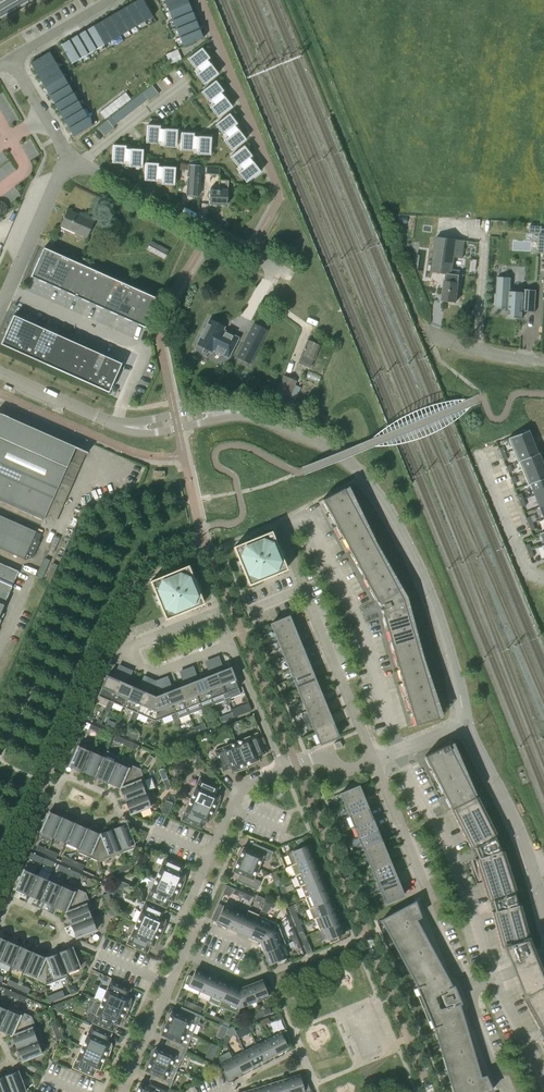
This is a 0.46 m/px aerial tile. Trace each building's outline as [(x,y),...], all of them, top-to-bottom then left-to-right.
[(144,18),(133,0),(132,2),(130,4),(129,4),(126,4),(125,4),(136,23),(136,22),(143,18),(144,18)] [(144,18),(144,17),(151,13),(152,14),(152,13),(145,0),(133,0),(144,18)] [(189,4),(188,3),(186,1),(185,0),(173,0),(165,3),(166,4),(169,11),(169,12),(189,4)] [(117,9),(128,28),(128,27),(135,23),(136,23),(125,4),(124,7),(122,8),(121,8),(118,9),(117,9)] [(189,4),(169,12),(170,12),(173,19),(172,21),(192,12),(190,11),(189,9),(189,7),(189,5),(189,4)] [(109,14),(120,33),(120,31),(127,27),(128,28),(117,9),(116,12),(114,13),(113,13),(110,14),(109,14)] [(192,14),(192,12),(172,21),(174,21),(177,28),(176,29),(196,21),(193,19),(193,17),(193,16),(192,14)] [(101,19),(112,37),(112,36),(118,32),(120,33),(109,14),(108,17),(106,18),(104,18),(102,18),(101,19)] [(112,37),(101,19),(99,21),(97,22),(96,23),(94,23),(93,23),(103,42),(104,41),(110,37),(112,37)] [(196,21),(176,29),(177,30),(180,37),(180,38),(199,30),(197,28),(196,26),(196,25),(196,22),(196,21)] [(84,28),(95,47),(96,45),(102,42),(103,42),(93,23),(92,24),(90,26),(89,27),(87,28),(84,28)] [(76,33),(87,51),(88,50),(94,46),(95,47),(84,28),(84,29),(82,31),(81,32),(79,33),(76,33)] [(199,30),(180,38),(181,39),(184,45),(183,47),(203,39),(203,38),(201,37),(200,35),(200,34),(200,31),(199,30)] [(71,38),(68,38),(79,56),(79,55),(86,51),(87,51),(76,33),(76,34),(75,34),(74,36),(73,37),(71,38)] [(79,56),(68,38),(67,39),(67,38),(66,40),(66,41),(65,41),(63,43),(60,42),(60,43),(71,61),(71,60),(78,56),(79,56)] [(202,48),(190,57),(198,67),(209,58),(202,48)] [(165,54),(170,64),(182,59),(177,49),(165,54)] [(33,69),(52,59),(51,58),(47,52),(47,50),(28,61),(29,61),(31,63),(33,64),(32,65),(33,66),(33,68),(33,69)] [(38,78),(57,67),(55,66),(52,60),(52,59),(33,69),(36,71),(37,73),(37,74),(38,76),(38,78)] [(210,63),(198,73),(206,83),(218,74),(210,63)] [(43,86),(61,75),(60,74),(56,68),(57,67),(38,78),(41,79),(42,81),(42,82),(43,85),(43,86)] [(48,91),(48,94),(66,83),(65,83),(61,76),(61,75),(43,86),(44,86),(46,88),(47,89),(48,91)] [(215,81),(204,90),(212,100),(223,91),(215,81)] [(53,99),(52,102),(71,91),(70,91),(66,84),(66,83),(48,94),(49,95),(48,95),(50,96),(51,96),(51,97),(52,97),(53,99)] [(153,84),(143,91),(149,100),(159,93),(153,84)] [(57,107),(57,110),(76,99),(74,99),(71,92),(71,91),(52,102),(53,103),(55,104),(56,105),(57,107)] [(105,119),(131,99),(125,92),(100,112),(105,119)] [(220,116),(232,106),(224,96),(212,105),(220,116)] [(62,118),(80,107),(79,107),(75,100),(76,99),(57,110),(58,111),(60,113),(60,112),(61,113),(62,115),(62,118)] [(67,126),(85,115),(84,115),(80,109),(80,107),(62,118),(63,119),(65,121),(66,121),(67,123),(67,126)] [(225,133),(237,124),(229,114),(218,123),(225,133)] [(85,115),(67,126),(68,127),(70,129),(72,131),(71,134),(72,135),(90,124),(90,123),(89,123),(85,117),(85,115)] [(105,135),(114,127),(108,119),(98,126),(105,135)] [(147,126),(146,140),(159,141),(160,127),(147,126)] [(176,145),(177,138),(177,130),(164,129),(163,144),(175,145),(176,145)] [(234,148),(246,139),(238,129),(226,138),(234,148)] [(181,133),(180,147),(193,148),(194,136),(194,133),(181,133)] [(198,137),(197,151),(209,152),(210,152),(211,137),(198,137)] [(113,145),(112,160),(125,161),(125,149),(126,146),(113,145)] [(240,165),(252,156),(244,146),(232,155),(240,165)] [(130,149),(129,164),(141,165),(142,164),(143,153),(143,150),(130,149)] [(189,160),(189,165),(187,195),(198,196),(201,161),(189,160)] [(11,161),(1,167),(6,175),(16,168),(11,161)] [(260,171),(252,161),(241,170),(248,181),(260,171)] [(144,178),(157,179),(158,164),(145,163),(144,178)] [(174,182),(175,168),(163,167),(162,182),(174,182)] [(227,205),(228,189),(227,189),(228,181),(219,180),(219,189),(210,189),(209,204),(227,205)] [(86,237),(94,219),(85,215),(84,217),(68,210),(61,226),(86,237)] [(452,274),(454,257),(462,258),(465,241),(436,237),(431,271),(446,273),(442,300),(456,302),(460,275),(452,274)] [(164,259),(169,251),(151,241),(146,249),(164,259)] [(57,245),(54,251),(71,259),(73,254),(69,252),(70,250),(57,245)] [(43,248),(30,276),(145,328),(158,299),(43,248)] [(522,318),(523,307),(527,307),(527,311),(534,311),(536,290),(523,289),(523,292),(510,291),(510,277),(497,276),(496,290),(495,289),(494,300),(508,301),(507,317),(522,318)] [(433,308),(432,323),(442,323),(442,309),(433,308)] [(13,315),(0,344),(109,392),(122,363),(13,315)] [(214,346),(229,354),(228,356),(227,357),(228,357),(238,338),(229,333),(228,335),(222,332),(224,327),(219,324),(218,322),(214,319),(212,320),(210,319),(206,328),(203,329),(201,333),(202,335),(197,344),(212,351),(214,346)] [(267,329),(254,323),(237,356),(250,363),(267,329)] [(310,367),(320,345),(308,340),(298,362),(310,367)] [(286,405),(297,381),(284,375),(273,399),(286,405)] [(43,520),(67,466),(75,448),(87,453),(87,452),(0,413),(0,501),(43,520)] [(528,430),(508,438),(513,450),(533,442),(528,430)] [(517,462),(518,461),(539,453),(537,453),(533,442),(513,450),(517,462)] [(518,461),(523,473),(543,465),(539,453),(518,461)] [(530,484),(543,478),(543,466),(543,465),(523,473),(528,485),(530,484)] [(534,495),(543,491),(543,478),(530,484),(534,495)] [(398,590),(344,489),(322,499),(376,599),(377,602),(398,590)] [(539,507),(543,505),(543,491),(534,495),(539,507)] [(32,539),(35,532),(0,516),(0,549),(24,560),(29,558),(31,559),(39,542),(32,539)] [(271,532),(252,539),(234,547),(249,584),(263,579),(261,576),(271,572),(272,574),(286,569),(271,532)] [(18,571),(0,564),(0,611),(18,571)] [(188,566),(150,581),(166,618),(179,613),(178,610),(188,606),(189,609),(203,603),(188,566)] [(381,610),(382,613),(405,607),(402,597),(398,590),(377,602),(379,605),(383,604),(384,608),(381,610)] [(438,717),(405,607),(382,613),(383,618),(415,725),(438,717)] [(275,635),(293,627),(289,616),(271,623),(275,635)] [(293,627),(275,635),(280,646),(298,638),(293,627)] [(298,638),(280,646),(284,656),(302,649),(298,638)] [(302,649),(284,656),(289,667),(307,660),(302,649)] [(311,671),(307,660),(289,667),(293,678),(311,671)] [(119,663),(116,672),(130,678),(133,669),(119,663)] [(225,693),(227,692),(238,688),(230,668),(221,671),(220,668),(216,670),(225,693)] [(213,674),(204,678),(214,704),(225,700),(224,699),(222,694),(225,693),(216,670),(212,671),(213,674)] [(311,671),(293,678),(298,689),(316,682),(311,671)] [(116,680),(106,676),(95,702),(106,706),(106,705),(108,700),(111,701),(121,678),(117,677),(116,680)] [(125,680),(121,678),(111,701),(113,702),(123,707),(132,687),(123,683),(125,680)] [(194,678),(190,680),(202,709),(214,704),(204,678),(195,681),(194,678)] [(188,684),(179,688),(189,714),(202,709),(190,680),(186,681),(188,684)] [(320,693),(316,682),(298,689),(302,700),(320,693)] [(123,707),(133,711),(136,712),(146,689),(142,688),(141,691),(132,687),(123,707)] [(169,688),(165,690),(174,713),(171,714),(173,719),(178,717),(179,718),(189,714),(179,688),(170,691),(169,688)] [(136,712),(138,713),(155,721),(155,697),(148,694),(150,691),(146,689),(136,712)] [(155,721),(171,714),(174,713),(165,690),(161,691),(162,694),(155,697),(155,721)] [(320,693),(302,700),(306,711),(325,703),(320,693)] [(325,703),(306,711),(311,722),(329,714),(325,703)] [(329,714),(311,722),(315,733),(334,725),(329,714)] [(206,728),(204,723),(194,726),(196,732),(206,728)] [(98,733),(100,729),(92,725),(90,730),(98,733)] [(334,725),(315,733),(320,744),(338,736),(334,725)] [(128,728),(125,735),(136,739),(138,733),(128,728)] [(194,728),(182,733),(185,741),(197,736),(194,728)] [(108,732),(100,729),(98,733),(106,737),(108,732)] [(257,733),(236,742),(246,768),(251,766),(254,764),(258,762),(258,761),(258,762),(257,760),(258,760),(257,757),(265,753),(257,733)] [(123,744),(125,739),(115,735),(113,740),(123,744)] [(191,747),(198,744),(195,738),(188,741),(191,747)] [(125,739),(123,744),(134,749),(136,744),(125,739)] [(342,747),(340,741),(334,743),(336,749),(342,747)] [(246,768),(236,742),(215,751),(223,771),(231,767),(232,770),(233,770),(234,772),(233,772),(238,771),(241,770),(246,768)] [(82,771),(90,751),(77,746),(69,765),(82,771)] [(451,808),(475,796),(453,753),(451,755),(447,746),(425,757),(426,758),(451,808)] [(165,762),(176,757),(173,748),(161,752),(165,762)] [(103,757),(90,751),(82,771),(94,777),(103,757)] [(154,758),(149,755),(143,764),(147,767),(154,758)] [(103,757),(94,777),(107,782),(116,762),(103,757)] [(117,759),(116,762),(107,782),(120,788),(140,769),(117,759)] [(149,792),(140,769),(120,788),(125,801),(149,792)] [(171,789),(167,778),(162,780),(166,791),(171,789)] [(190,799),(216,810),(217,809),(218,805),(219,802),(221,797),(220,797),(218,797),(219,796),(216,794),(219,787),(200,778),(190,799)] [(345,804),(363,797),(358,786),(340,793),(345,804)] [(154,805),(149,792),(125,801),(130,814),(154,805)] [(475,796),(451,808),(471,849),(474,847),(478,857),(475,858),(484,885),(489,901),(491,900),(494,910),(492,911),(502,947),(504,946),(528,940),(531,939),(521,903),(518,904),(515,893),(517,892),(504,849),(501,850),(495,837),(498,835),(477,795),(475,796)] [(367,808),(363,797),(345,804),(349,815),(367,808)] [(216,810),(190,799),(181,820),(201,828),(204,820),(207,822),(208,821),(209,821),(209,822),(210,822),(212,818),(214,815),(215,812),(216,810)] [(367,808),(349,815),(354,826),(372,819),(367,808)] [(53,837),(62,817),(49,812),(38,835),(51,841),(53,837)] [(74,823),(62,817),(53,837),(65,843),(74,823)] [(372,819),(354,826),(358,837),(376,830),(372,819)] [(87,828),(74,823),(65,843),(78,848),(87,828)] [(126,824),(113,829),(122,852),(135,847),(130,834),(135,832),(133,828),(128,830),(126,824)] [(87,828),(78,848),(76,852),(99,861),(100,834),(87,828)] [(100,834),(99,861),(122,852),(113,829),(100,834)] [(381,841),(376,830),(358,837),(363,848),(381,841)] [(299,848),(292,851),(287,853),(291,865),(313,856),(308,845),(305,846),(302,838),(296,840),(299,848)] [(381,841),(363,848),(367,859),(385,851),(381,841)] [(45,854),(48,849),(38,845),(35,850),(45,854)] [(242,849),(239,850),(237,855),(238,857),(238,859),(258,868),(262,857),(269,859),(272,852),(259,846),(256,853),(243,847),(242,849)] [(58,853),(48,849),(45,854),(56,858),(58,853)] [(385,851),(367,859),(372,870),(390,862),(385,851)] [(41,863),(43,858),(34,853),(32,858),(41,863)] [(71,865),(73,860),(63,856),(61,861),(71,865)] [(313,856),(291,865),(295,876),(317,867),(313,856)] [(156,878),(181,889),(183,884),(185,881),(186,876),(185,876),(185,877),(184,876),(184,875),(181,874),(185,866),(165,857),(156,878)] [(43,858),(41,863),(52,867),(54,862),(43,858)] [(258,868),(238,859),(237,860),(234,862),(232,866),(233,869),(232,871),(245,876),(243,883),(256,889),(259,881),(253,879),(258,868)] [(84,865),(73,860),(71,865),(82,870),(84,865)] [(394,873),(390,862),(372,870),(376,881),(394,873)] [(130,863),(120,867),(122,872),(132,868),(132,867),(130,863)] [(66,874),(69,869),(59,864),(57,869),(66,874)] [(122,872),(120,867),(109,871),(111,876),(122,872)] [(321,877),(317,867),(295,876),(299,886),(300,886),(321,877)] [(80,874),(69,869),(66,874),(78,879),(80,874)] [(27,896),(36,876),(23,870),(14,890),(27,896)] [(279,880),(276,871),(271,873),(274,882),(279,880)] [(399,884),(394,873),(376,881),(381,891),(399,884)] [(36,876),(27,896),(40,901),(48,881),(36,876)] [(321,877),(300,886),(305,897),(326,889),(321,877)] [(112,880),(114,885),(118,887),(120,881),(119,880),(118,878),(112,880)] [(181,889),(156,878),(146,899),(166,907),(170,899),(173,901),(173,900),(175,900),(174,901),(175,901),(178,897),(179,894),(181,889)] [(48,881),(40,901),(52,906),(61,887),(48,881)] [(62,883),(61,887),(52,906),(65,912),(85,893),(62,883)] [(282,894),(287,892),(284,883),(279,885),(282,894)] [(403,895),(399,884),(381,891),(385,903),(403,895)] [(227,885),(223,893),(230,896),(233,888),(227,885)] [(116,887),(113,893),(121,896),(123,889),(116,887)] [(241,897),(243,892),(234,889),(232,894),(241,897)] [(326,889),(305,897),(309,908),(330,899),(326,889)] [(251,896),(243,892),(241,897),(249,901),(251,896)] [(287,892),(282,894),(286,902),(291,900),(287,892)] [(90,904),(85,893),(65,912),(71,925),(91,917),(86,905),(90,904)] [(107,906),(112,904),(107,893),(102,895),(107,906)] [(263,904),(266,899),(257,895),(254,900),(263,904)] [(275,903),(266,899),(263,904),(273,908),(275,903)] [(330,899),(309,908),(308,908),(313,919),(315,919),(335,910),(330,899)] [(381,920),(417,987),(414,988),(431,1028),(434,1027),(453,1091),(485,1091),(492,1090),(485,1075),(480,1077),(459,1004),(461,1003),(453,986),(452,986),(415,919),(420,916),(415,901),(381,920)] [(136,923),(162,934),(164,929),(165,926),(166,921),(165,921),(164,921),(164,920),(161,918),(165,911),(145,902),(136,923)] [(112,904),(107,906),(111,917),(116,915),(112,904)] [(291,916),(296,913),(293,905),(288,907),(291,916)] [(228,927),(235,911),(223,906),(216,922),(228,927)] [(235,911),(228,927),(238,932),(247,911),(237,906),(235,911)] [(248,910),(247,911),(238,932),(249,937),(258,916),(259,915),(248,910)] [(335,910),(315,919),(319,929),(339,921),(335,910)] [(300,922),(296,913),(291,916),(295,924),(300,922)] [(258,916),(249,937),(260,941),(273,928),(278,924),(258,916)] [(96,930),(91,917),(71,925),(76,938),(96,930)] [(339,921),(319,929),(319,930),(323,928),(330,943),(339,940),(337,935),(344,933),(339,921)] [(162,934),(136,923),(127,944),(146,952),(150,944),(153,946),(153,945),(155,945),(155,946),(158,942),(160,939),(162,934)] [(260,941),(264,952),(280,946),(285,944),(278,924),(273,928),(260,941)] [(300,937),(305,935),(301,926),(296,928),(300,937)] [(293,941),(298,939),(294,930),(289,932),(293,941)] [(309,944),(305,935),(300,937),(304,946),(309,944)] [(298,939),(293,941),(296,950),(301,948),(298,939)] [(504,946),(509,957),(512,965),(514,971),(517,977),(524,995),(543,984),(543,979),(537,963),(528,940),(504,946)] [(7,942),(0,959),(0,962),(12,967),(20,947),(7,942)] [(280,946),(264,952),(269,964),(276,961),(277,965),(286,962),(280,946)] [(20,947),(12,967),(24,972),(32,952),(20,947)] [(59,953),(67,973),(80,968),(72,948),(59,953)] [(32,952),(24,972),(23,976),(45,986),(46,958),(32,952)] [(59,953),(46,958),(45,986),(68,976),(67,973),(59,953)] [(200,990),(207,974),(195,969),(192,976),(188,974),(184,984),(200,990)] [(218,979),(207,974),(200,990),(211,995),(218,979)] [(211,995),(208,1001),(219,1006),(228,984),(218,979),(211,995)] [(16,989),(19,984),(9,980),(7,985),(16,989)] [(250,984),(256,1001),(272,994),(268,985),(264,987),(261,980),(250,984)] [(101,1001),(127,1013),(129,1008),(131,1005),(132,1000),(131,1000),(129,1000),(130,998),(127,997),(130,989),(111,981),(101,1001)] [(30,989),(19,984),(16,989),(28,994),(30,989)] [(239,989),(228,984),(219,1006),(237,1014),(239,1011),(238,1009),(239,1007),(239,989)] [(239,989),(239,1007),(256,1001),(250,984),(239,989)] [(522,996),(540,1028),(542,1027),(543,1026),(543,984),(524,995),(522,996)] [(75,985),(67,989),(69,995),(78,992),(78,991),(75,985)] [(12,998),(15,993),(5,989),(3,994),(12,998)] [(49,1000),(65,995),(64,989),(48,994),(49,1000)] [(15,993),(12,998),(24,1003),(27,998),(15,993)] [(127,1013),(101,1001),(95,999),(90,1012),(96,1014),(92,1022),(112,1031),(115,1023),(118,1024),(119,1023),(120,1024),(121,1025),(123,1021),(125,1018),(127,1013)] [(192,1009),(194,1004),(185,1000),(183,1005),(192,1009)] [(202,1007),(194,1004),(192,1009),(200,1012),(202,1007)] [(7,1010),(0,1026),(0,1030),(11,1035),(31,1016),(9,1006),(7,1010)] [(269,1008),(260,1011),(262,1016),(271,1013),(269,1008)] [(184,1017),(171,1011),(170,1012),(167,1014),(165,1018),(166,1021),(166,1023),(192,1034),(200,1016),(187,1010),(184,1017)] [(262,1016),(260,1011),(251,1015),(253,1020),(262,1016)] [(212,1021),(214,1016),(206,1013),(204,1017),(212,1021)] [(31,1016),(11,1035),(17,1048),(37,1040),(32,1028),(36,1027),(31,1016)] [(224,1020),(214,1016),(212,1021),(222,1025),(224,1020)] [(267,1018),(259,1021),(261,1026),(269,1023),(267,1018)] [(271,1021),(274,1030),(284,1027),(281,1018),(271,1021)] [(162,1025),(160,1030),(161,1033),(161,1034),(174,1040),(171,1046),(184,1052),(192,1034),(166,1023),(165,1024),(162,1025)] [(91,1025),(82,1046),(108,1058),(108,1056),(110,1053),(111,1049),(112,1045),(111,1045),(110,1044),(110,1043),(107,1042),(111,1034),(91,1025)] [(242,1034),(248,1032),(246,1026),(239,1029),(242,1034)] [(228,1030),(225,1034),(222,1042),(227,1044),(230,1036),(236,1034),(234,1027),(228,1030)] [(53,1030),(57,1040),(62,1038),(58,1028),(53,1030)] [(268,1039),(276,1054),(288,1048),(286,1045),(291,1042),(286,1030),(268,1039)] [(268,1039),(256,1045),(264,1060),(276,1054),(268,1039)] [(37,1040),(17,1048),(22,1061),(42,1054),(37,1040)] [(206,1056),(214,1059),(219,1044),(210,1042),(206,1056)] [(256,1045),(245,1051),(253,1066),(264,1060),(256,1045)] [(108,1058),(82,1046),(73,1067),(92,1076),(96,1068),(99,1069),(99,1068),(101,1069),(101,1070),(104,1066),(105,1062),(107,1059),(108,1058)] [(168,1053),(155,1047),(155,1048),(152,1049),(150,1054),(151,1057),(150,1059),(176,1070),(184,1052),(171,1046),(168,1053)] [(253,1066),(245,1051),(233,1057),(241,1072),(253,1066)] [(241,1072),(233,1057),(221,1063),(229,1079),(241,1072)] [(176,1070),(150,1059),(149,1060),(147,1061),(144,1066),(145,1069),(145,1070),(158,1076),(155,1082),(168,1088),(176,1070)] [(11,1091),(22,1091),(25,1091),(18,1071),(4,1076),(11,1091)] [(290,1091),(303,1091),(310,1090),(305,1077),(300,1078),(299,1075),(286,1079),(290,1091)] [(4,1076),(0,1078),(0,1091),(11,1091),(4,1076)] [(274,1083),(277,1091),(290,1091),(286,1079),(274,1083)] [(155,1082),(152,1088),(139,1083),(135,1091),(167,1091),(168,1088),(155,1082)] [(261,1087),(263,1091),(277,1091),(274,1083),(261,1087)]
